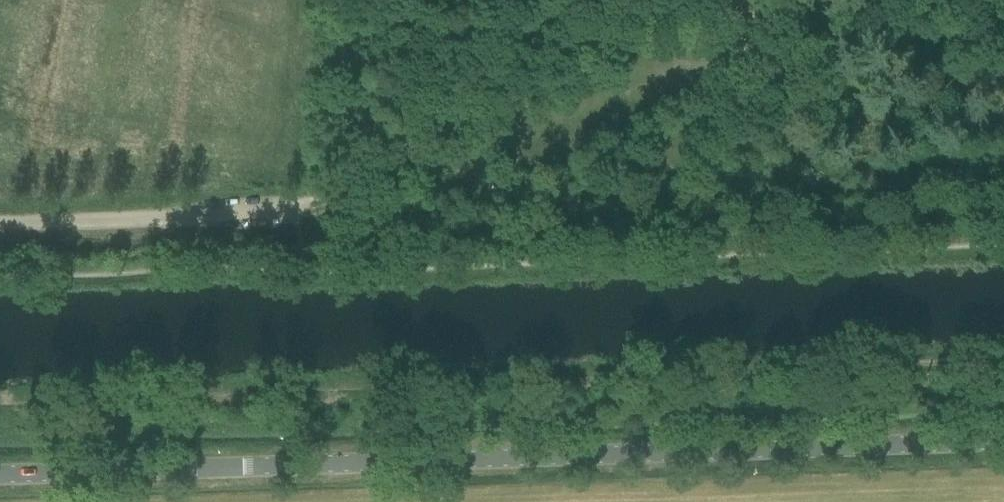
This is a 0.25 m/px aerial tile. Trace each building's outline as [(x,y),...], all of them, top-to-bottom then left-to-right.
[(743,11),(757,11),(757,0),(743,0),(743,11)]
